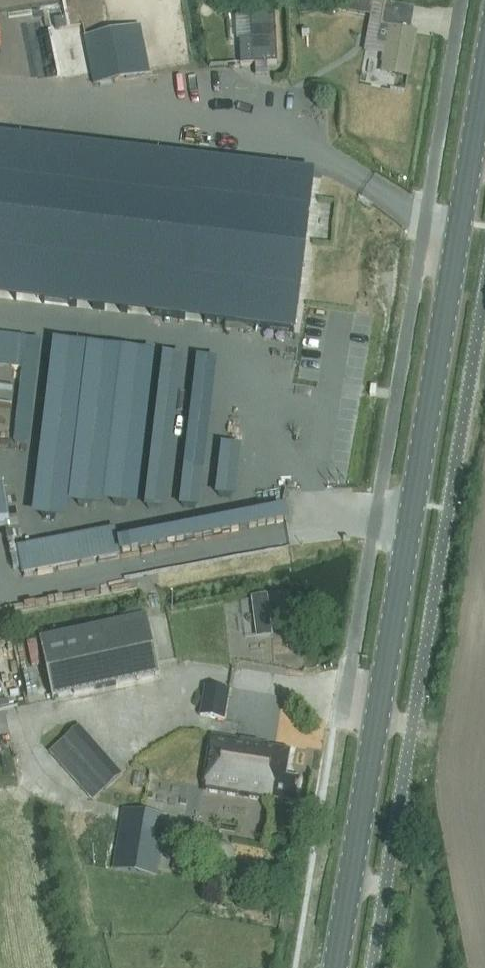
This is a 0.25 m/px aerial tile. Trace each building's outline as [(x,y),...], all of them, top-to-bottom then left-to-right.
[(347,12),(371,16),(373,3),(373,1),(366,0),(349,0),(347,12)] [(383,5),(381,19),(391,21),(394,7),(383,5)] [(275,14),(238,16),(240,66),(255,65),(255,74),(267,73),(267,64),(277,64),(275,14)] [(380,27),(377,45),(387,46),(385,57),(382,58),(382,61),(383,63),(383,66),(396,68),(394,75),(408,77),(416,33),(408,32),(380,27)] [(85,40),(95,85),(147,74),(138,30),(85,40)] [(260,128),(288,129),(288,120),(260,119),(260,128)] [(80,227),(186,239),(195,159),(0,137),(0,217),(80,227)] [(80,227),(70,306),(225,325),(246,327),(294,333),(313,173),(195,159),(186,239),(80,227)] [(80,227),(0,217),(0,298),(70,306),(80,227)] [(114,416),(147,420),(155,355),(122,351),(114,416)] [(162,353),(144,508),(166,510),(183,355),(162,353)] [(197,356),(179,507),(200,510),(218,359),(197,356)] [(94,376),(92,361),(0,375),(0,390),(94,376)] [(221,444),(215,496),(237,499),(243,447),(221,444)] [(289,521),(286,506),(137,535),(139,550),(289,521)] [(116,524),(15,546),(21,574),(122,552),(116,524)] [(267,596),(251,598),(256,639),(272,637),(267,596)] [(141,619),(35,643),(48,702),(155,677),(141,619)] [(221,720),(225,693),(202,689),(198,717),(221,720)] [(79,726),(62,740),(71,750),(88,736),(79,726)] [(265,745),(209,737),(209,733),(208,733),(198,796),(200,796),(200,793),(263,802),(263,798),(293,803),(297,780),(282,778),(286,752),(264,748),(265,745)] [(71,750),(62,740),(50,751),(92,801),(122,775),(88,736),(71,750)] [(164,836),(119,829),(113,870),(157,877),(164,836)]
